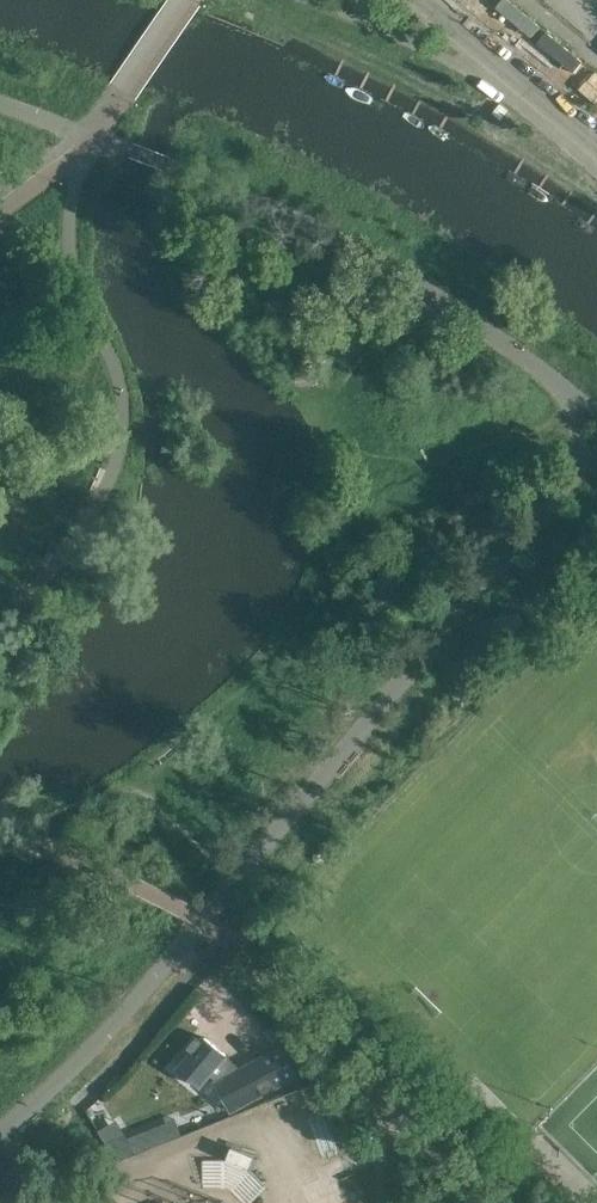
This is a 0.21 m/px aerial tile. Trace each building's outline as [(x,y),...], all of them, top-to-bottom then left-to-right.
[(205,1037),(178,1068),(198,1085),(207,1075),(215,1083),(232,1111),(297,1076),(281,1047),(241,1069),(224,1055),(225,1053),(205,1037)] [(135,1153),(181,1135),(175,1119),(128,1138),(135,1153)]
